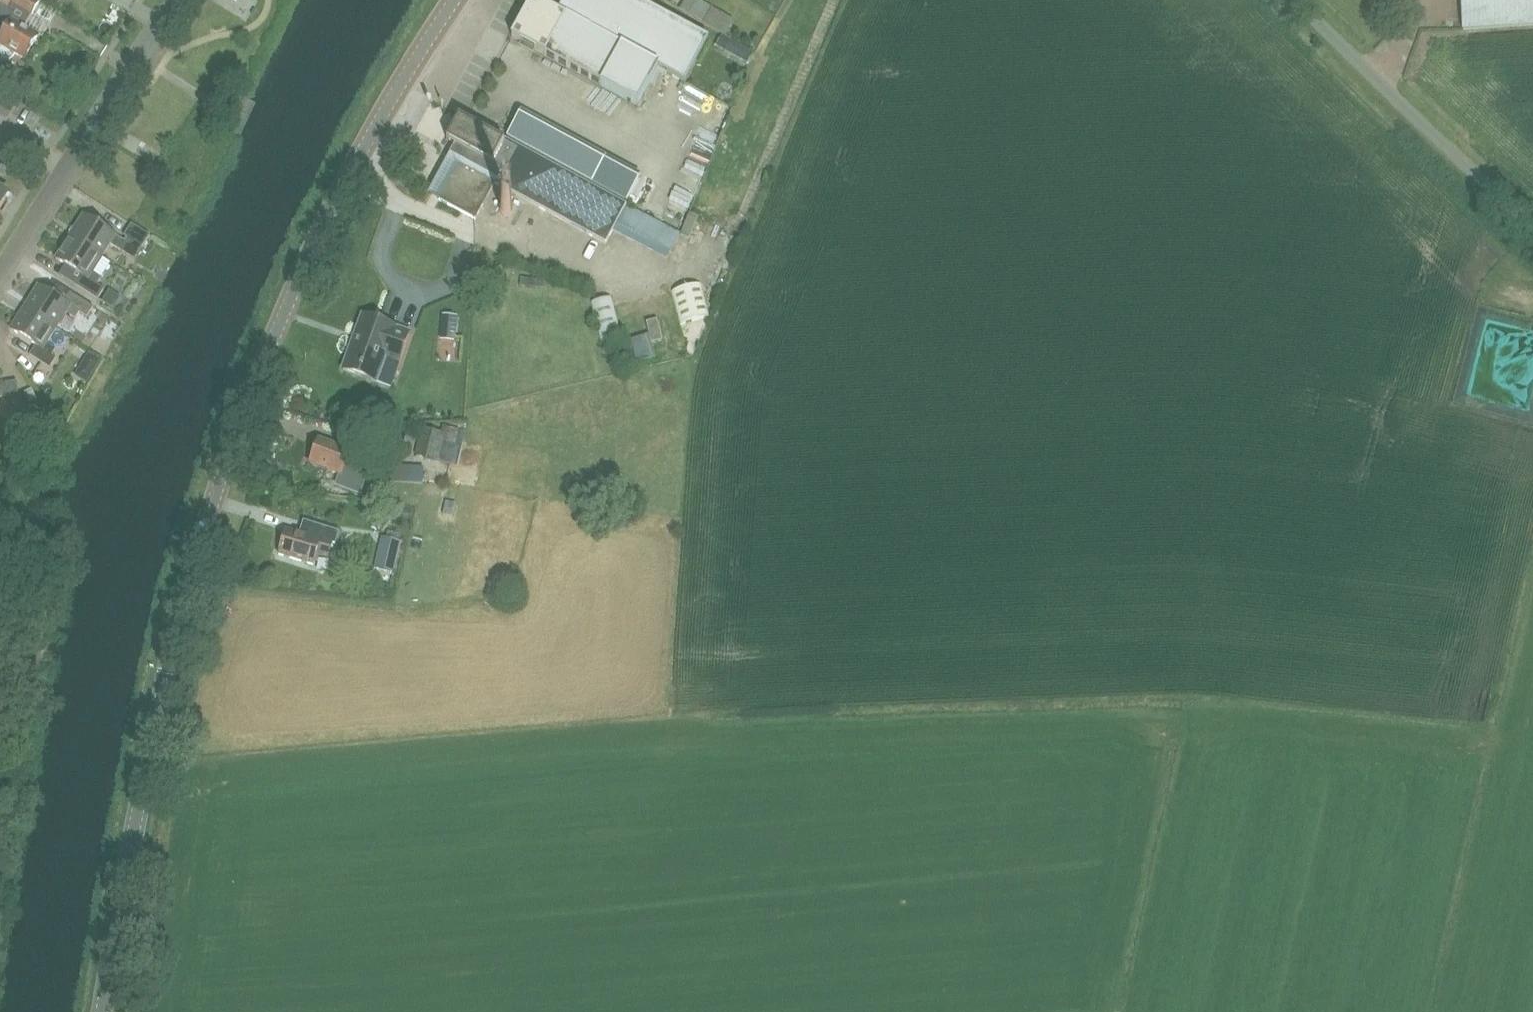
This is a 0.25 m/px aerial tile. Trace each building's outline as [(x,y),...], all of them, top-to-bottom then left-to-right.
[(24,28),(24,27),(24,26),(30,16),(31,16),(39,2),(36,0),(0,0),(0,5),(8,9),(0,23),(0,61),(2,61),(6,60),(9,58),(12,56),(14,53),(24,59),(38,36),(24,28)] [(545,55),(570,69),(571,68),(638,104),(658,67),(686,82),(709,39),(637,0),(565,0),(559,12),(542,0),(527,0),(526,3),(512,32),(545,54),(545,55)] [(698,0),(684,0),(679,9),(702,23),(711,8),(698,0)] [(1532,24),(1532,0),(1460,0),(1462,28),(1532,24)] [(730,40),(724,51),(746,64),(753,53),(730,40)] [(642,173),(521,108),(506,134),(625,201),(642,173)] [(439,199),(476,219),(496,183),(605,244),(612,231),(666,259),(679,233),(625,201),(506,134),(459,116),(447,139),(456,143),(448,158),(459,163),(439,199)] [(706,233),(715,213),(704,208),(695,228),(706,233)] [(84,216),(70,238),(102,258),(111,245),(118,250),(124,241),(121,239),(121,240),(84,216)] [(150,235),(132,223),(123,236),(142,248),(150,235)] [(102,258),(70,238),(57,259),(82,275),(75,286),(98,301),(105,290),(98,286),(102,279),(93,273),(102,258)] [(710,317),(701,283),(670,290),(679,325),(710,317)] [(38,286),(24,308),(58,329),(67,314),(76,320),(81,313),(88,317),(93,308),(70,293),(64,303),(38,286)] [(621,339),(611,298),(592,302),(602,344),(621,339)] [(58,329),(24,308),(11,329),(36,345),(30,355),(50,368),(57,358),(53,356),(57,349),(48,343),(58,329)] [(453,340),(455,315),(442,314),(440,339),(453,340)] [(363,315),(344,369),(376,381),(385,354),(400,360),(410,332),(395,327),(396,326),(363,315)] [(662,340),(658,316),(646,320),(649,332),(652,343),(662,340)] [(652,343),(649,332),(629,339),(637,361),(657,357),(652,343)] [(88,352),(81,364),(94,372),(101,360),(88,352)] [(8,397),(9,410),(22,409),(18,381),(5,383),(5,385),(0,386),(0,399),(8,397)] [(32,389),(24,393),(29,404),(37,400),(32,389)] [(34,405),(25,416),(35,424),(44,413),(34,405)] [(421,429),(414,456),(458,466),(466,431),(446,426),(444,434),(421,429)] [(319,439),(310,463),(341,475),(346,464),(357,468),(363,454),(351,450),(351,449),(338,444),(337,446),(319,439)] [(281,541),(279,550),(280,551),(279,555),(313,565),(316,554),(328,558),(333,542),(321,538),(322,538),(306,533),(305,535),(287,530),(283,542),(281,541)] [(381,537),(373,568),(393,573),(401,541),(381,537)]
